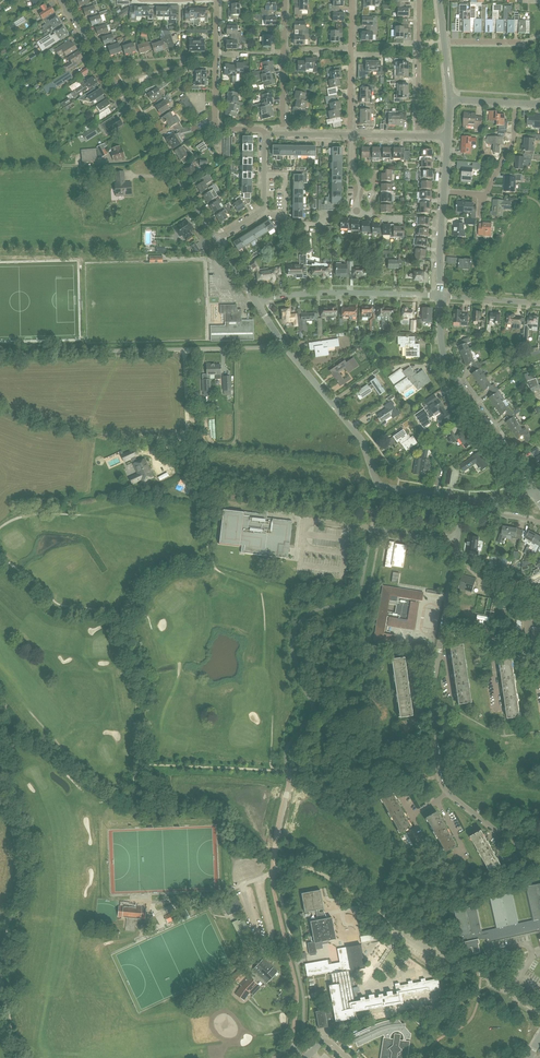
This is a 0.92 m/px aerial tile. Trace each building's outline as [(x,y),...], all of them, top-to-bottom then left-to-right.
[(79,6),(85,4),(86,8),(93,6),(97,5),(95,0),(89,2),(88,0),(77,0),(79,6)] [(294,4),(294,15),(296,15),(301,15),(302,11),(308,11),(308,0),(299,0),(299,4),(294,4)] [(329,10),(337,10),(337,6),(344,7),(344,0),(333,0),(333,4),(329,4),(329,10)] [(362,16),(369,16),(369,11),(369,7),(375,7),(375,5),(379,5),(379,3),(380,3),(380,1),(379,1),(379,0),(367,0),(363,0),(363,11),(362,12),(362,16)] [(261,10),(261,14),(269,14),(269,11),(276,11),(276,3),(265,3),(265,11),(261,10)] [(43,11),(39,13),(43,19),(54,12),(53,11),(54,11),(53,9),(52,9),(50,6),(47,8),(45,4),(40,7),(43,11)] [(239,4),(232,4),(231,4),(231,8),(231,11),(228,11),(228,19),(233,19),(234,19),(234,15),(240,15),(240,8),(240,4),(239,4)] [(393,9),(393,11),(397,11),(397,17),(408,17),(408,9),(404,9),(404,6),(393,5),(393,9)] [(455,21),(455,24),(458,25),(458,30),(463,30),(462,31),(462,33),(463,33),(463,32),(463,31),(469,31),(469,32),(469,33),(470,33),(470,31),(470,27),(470,19),(463,19),(463,12),(466,12),(466,5),(459,5),(458,19),(458,21),(455,21)] [(481,31),(481,27),(481,19),(476,19),(476,7),(476,5),(470,5),(470,19),(470,27),(474,27),(474,31),(474,33),(474,32),(474,31),(480,31),(480,32),(480,34),(481,34),(481,31)] [(492,32),(492,27),(492,19),(487,19),(487,5),(481,5),(481,7),(481,19),(481,27),(485,27),(485,31),(484,34),(485,34),(485,33),(485,31),(491,32),(491,33),(491,34),(492,34),(492,32)] [(492,5),(492,19),(492,27),(496,27),(496,32),(495,34),(496,34),(496,33),(496,32),(502,32),(502,33),(502,34),(503,34),(503,32),(503,27),(503,19),(499,19),(499,10),(502,10),(503,6),(496,5),(495,5),(492,5)] [(514,28),(514,20),(508,19),(508,12),(512,12),(512,6),(503,5),(503,19),(503,27),(507,28),(507,32),(507,34),(507,33),(507,32),(514,32),(514,33),(514,34),(514,32),(514,28)] [(91,14),(93,18),(99,16),(98,12),(98,11),(95,12),(93,6),(86,8),(83,9),(85,16),(91,14)] [(129,16),(129,20),(136,21),(136,19),(136,17),(141,17),(141,7),(137,7),(134,7),(134,6),(130,6),(130,7),(130,11),(129,16)] [(141,7),(141,17),(147,17),(147,19),(147,21),(152,21),(152,19),(152,12),(152,10),(149,10),(149,7),(146,7),(141,7)] [(156,12),(152,12),(152,19),(157,19),(157,17),(163,17),(164,7),(156,7),(156,12)] [(164,7),(163,17),(169,17),(169,19),(169,24),(175,24),(176,20),(179,20),(179,15),(176,15),(176,11),(172,11),(172,7),(168,7),(164,7)] [(121,12),(118,14),(121,19),(124,16),(128,13),(128,8),(127,8),(121,12)] [(182,12),(182,17),(185,17),(185,21),(189,21),(189,19),(190,19),(194,20),(193,22),(193,24),(197,24),(197,25),(197,9),(190,9),(189,12),(186,12),(182,12)] [(205,9),(197,9),(197,25),(199,25),(199,22),(200,22),(200,17),(205,18),(205,22),(208,22),(208,13),(205,13),(205,9)] [(337,13),(337,10),(329,10),(328,15),(333,15),(333,21),(344,21),(344,13),(337,13)] [(514,12),(514,20),(514,28),(518,28),(518,32),(518,34),(518,33),(518,32),(525,32),(525,33),(525,35),(525,34),(529,34),(529,20),(519,20),(519,12),(514,12)] [(46,24),(42,27),(44,29),(47,27),(59,19),(58,18),(58,17),(57,15),(56,15),(55,15),(53,13),(43,19),(46,24)] [(99,16),(93,18),(89,19),(91,25),(97,23),(99,28),(106,25),(104,21),(106,20),(104,14),(99,16)] [(269,17),(269,14),(261,14),(261,19),(265,19),(265,26),(276,26),(276,17),(269,17)] [(24,16),(12,23),(16,28),(27,21),(25,17),(24,16)] [(368,26),(368,29),(377,29),(377,23),(373,23),(373,18),(362,18),(362,26),(368,26)] [(44,32),(49,29),(51,31),(62,24),(61,23),(62,23),(60,21),(59,19),(45,28),(43,30),(44,32)] [(408,28),(408,20),(408,19),(401,19),(401,27),(395,27),(395,38),(403,38),(404,32),(408,32),(408,28)] [(300,30),(300,34),(309,34),(309,28),(305,28),(305,22),(294,22),(294,30),(300,30)] [(342,35),(342,27),(342,24),(336,24),(336,31),(331,31),(330,42),(338,42),(339,36),(342,35)] [(50,34),(40,41),(43,45),(65,30),(65,29),(66,29),(64,26),(63,27),(63,25),(55,31),(56,33),(51,36),(50,34)] [(106,25),(99,28),(95,29),(97,35),(104,33),(105,37),(112,35),(110,30),(108,31),(106,25)] [(233,34),(233,37),(241,38),(241,32),(237,32),(237,26),(226,26),(226,34),(233,34)] [(368,32),(366,32),(362,32),(362,41),(373,41),(373,35),(377,35),(377,29),(368,29),(368,32)] [(66,31),(66,30),(43,45),(39,47),(42,52),(60,40),(68,34),(68,33),(67,30),(66,31)] [(269,32),(269,36),(263,36),(263,47),(271,47),(271,40),(275,40),(275,32),(269,32)] [(309,39),(309,34),(300,34),(300,37),(294,37),(293,45),(305,45),(305,39),(309,39)] [(110,43),(111,46),(118,44),(117,40),(114,41),(112,35),(105,37),(102,38),(104,44),(110,43)] [(167,48),(174,46),(173,43),(166,45),(165,42),(164,39),(164,37),(161,38),(162,42),(151,45),(153,49),(154,53),(164,50),(164,49),(167,48)] [(237,42),(239,42),(239,43),(242,43),(242,42),(247,42),(247,38),(241,38),(233,37),(233,41),(226,41),(226,49),(237,49),(237,42)] [(135,50),(138,49),(137,46),(136,42),(122,47),(123,50),(125,55),(135,51),(135,50)] [(147,43),(137,46),(138,49),(139,54),(150,51),(149,50),(153,49),(151,45),(150,42),(147,43)] [(58,56),(63,52),(66,56),(76,49),(72,43),(66,46),(65,43),(55,49),(58,56)] [(120,51),(123,50),(122,47),(122,46),(119,47),(118,44),(111,46),(108,47),(110,55),(121,52),(120,51)] [(82,58),(79,53),(78,51),(67,58),(68,58),(66,59),(68,62),(70,61),(70,62),(63,67),(64,68),(63,68),(65,72),(78,64),(77,61),(82,58)] [(305,59),(305,62),(305,69),(313,69),(313,73),(317,73),(317,74),(319,74),(319,67),(317,67),(317,63),(313,63),(313,59),(305,59)] [(398,70),(408,70),(408,63),(402,63),(402,59),(394,59),(394,66),(394,70),(398,70)] [(258,72),(259,75),(271,73),(273,73),(272,66),(273,65),(272,60),(261,63),(262,67),(261,67),(262,71),(258,72)] [(236,66),(236,74),(236,76),(239,76),(239,74),(243,74),(243,73),(248,73),(248,62),(243,62),(243,63),(236,63),(236,66)] [(305,72),(305,69),(305,62),(297,62),(297,66),(293,66),(293,75),(297,75),(297,72),(305,72)] [(358,65),(358,78),(366,78),(366,76),(369,76),(369,72),(373,72),(373,62),(366,62),(366,65),(366,66),(363,66),(363,65),(358,65)] [(380,62),(373,62),(373,72),(376,72),(376,76),(383,76),(383,69),(380,69),(380,62)] [(224,64),(224,75),(228,75),(228,76),(232,76),(232,84),(236,84),(236,82),(236,76),(236,74),(236,66),(229,65),(229,64),(224,64)] [(196,71),(195,78),(206,78),(206,71),(199,71),(199,67),(189,67),(189,71),(196,71)] [(330,73),(332,80),(339,79),(342,78),(340,71),(336,71),(335,67),(326,69),(327,73),(330,73)] [(88,73),(86,69),(79,73),(81,77),(88,73)] [(394,73),(394,81),(401,81),(401,77),(408,77),(408,70),(398,70),(394,70),(394,73)] [(70,71),(53,81),(57,86),(73,76),(70,71)] [(272,80),(271,73),(259,75),(257,75),(258,79),(261,79),(262,82),(263,82),(264,86),(275,84),(274,79),(272,80)] [(78,92),(81,90),(96,80),(94,76),(85,82),(84,81),(80,84),(81,86),(74,90),(75,91),(71,93),(73,95),(78,92)] [(206,78),(195,78),(195,85),(189,85),(189,89),(199,90),(199,86),(206,86),(206,78)] [(332,80),(329,80),(331,88),(327,89),(328,96),(338,94),(338,91),(337,91),(336,87),(340,87),(339,79),(332,80)] [(96,80),(81,90),(82,92),(88,88),(90,90),(99,84),(96,80)] [(165,81),(145,90),(152,101),(153,101),(155,99),(156,99),(162,95),(158,90),(164,86),(167,85),(167,84),(165,81)] [(397,92),(407,92),(408,92),(408,85),(401,84),(401,81),(394,81),(389,81),(389,84),(394,84),(394,88),(397,88),(397,92)] [(361,89),(361,96),(371,96),(371,92),(374,92),(375,85),(367,85),(367,89),(361,89)] [(294,99),(297,99),(304,101),(306,94),(309,94),(310,90),(301,88),(300,92),(296,91),(294,99)] [(92,90),(77,99),(80,98),(81,100),(91,102),(92,102),(93,104),(103,98),(102,95),(103,95),(100,90),(94,93),(93,93),(92,93),(91,91),(92,90)] [(237,105),(239,106),(242,106),(243,103),(238,102),(238,98),(237,98),(239,93),(228,90),(227,96),(228,96),(226,103),(229,103),(237,105)] [(407,99),(407,92),(397,92),(397,95),(394,95),(394,102),(401,103),(401,99),(407,99)] [(261,103),(256,104),(257,108),(260,108),(271,105),(271,106),(273,105),(272,102),(272,98),(273,98),(272,93),(261,95),(262,100),(261,100),(261,103)] [(166,105),(172,101),(167,94),(156,101),(158,105),(156,107),(161,114),(169,109),(166,105)] [(329,104),(331,111),(338,110),(341,110),(339,102),(335,103),(334,99),(336,99),(335,95),(338,95),(338,94),(328,96),(324,97),(326,105),(329,104)] [(367,107),(374,107),(374,100),(371,100),(371,96),(361,96),(361,103),(367,103),(367,107)] [(307,101),(304,101),(297,99),(295,107),(299,108),(298,112),(293,111),(292,114),(299,116),(300,113),(307,114),(308,110),(305,109),(307,101)] [(100,113),(99,114),(99,120),(111,112),(108,108),(106,107),(110,105),(107,100),(96,107),(100,113)] [(239,106),(237,105),(229,103),(227,110),(226,110),(225,115),(235,117),(236,113),(238,113),(239,106)] [(272,112),(271,106),(271,105),(260,108),(261,115),(260,115),(261,120),(274,117),(273,112),(272,112)] [(361,110),(361,118),(370,118),(370,114),(374,114),(374,107),(367,107),(367,110),(361,110)] [(332,124),(333,128),(341,126),(340,121),(336,122),(336,119),(340,118),(338,110),(331,111),(328,112),(329,120),(326,120),(327,125),(332,124)] [(403,126),(403,120),(403,119),(406,119),(406,111),(396,111),(396,112),(395,115),(395,125),(395,126),(403,126)] [(388,125),(395,125),(395,115),(396,112),(392,112),(385,112),(385,119),(388,119),(388,125)] [(475,125),(475,127),(475,129),(481,129),(482,119),(476,118),(476,113),(464,112),(463,128),(466,128),(466,125),(475,125)] [(499,114),(500,112),(489,112),(488,121),(497,121),(497,126),(499,126),(499,132),(506,133),(507,122),(504,122),(505,115),(499,114)] [(170,113),(161,119),(164,123),(166,121),(171,128),(172,127),(175,130),(179,129),(183,128),(179,122),(180,121),(176,116),(173,118),(170,113)] [(527,125),(537,126),(537,128),(539,128),(539,115),(535,115),(535,118),(528,118),(527,125)] [(118,117),(115,119),(111,122),(109,119),(101,124),(105,130),(108,128),(111,132),(112,131),(113,133),(118,129),(117,128),(123,124),(118,117)] [(370,118),(361,118),(360,118),(360,125),(367,125),(367,129),(374,129),(374,122),(370,122),(370,118)] [(94,126),(82,134),(86,140),(98,133),(94,126)] [(502,139),(503,139),(505,139),(505,134),(499,133),(498,137),(487,137),(487,144),(494,144),(494,153),(500,154),(500,144),(502,145),(503,142),(501,142),(502,139)] [(174,134),(166,139),(173,149),(183,142),(177,134),(174,134)] [(524,151),(524,152),(526,152),(526,151),(534,152),(534,139),(539,140),(539,135),(530,134),(530,139),(524,139),(524,151)] [(476,145),(476,139),(471,138),(471,137),(462,137),(461,153),(470,154),(471,145),(476,145)] [(201,153),(208,148),(204,142),(197,147),(201,153)] [(97,148),(81,150),(82,163),(97,161),(97,159),(102,157),(108,154),(105,147),(107,146),(105,143),(97,147),(97,148)] [(188,156),(189,158),(194,154),(184,145),(174,151),(180,160),(188,156)] [(113,148),(114,151),(112,152),(115,160),(125,157),(122,148),(120,149),(119,146),(113,148)] [(308,157),(308,160),(315,160),(318,160),(318,155),(318,148),(315,148),(315,147),(308,147),(308,157)] [(361,147),(361,157),(368,158),(368,160),(372,160),(372,158),(372,151),(368,151),(368,147),(361,147)] [(372,151),(372,158),(379,158),(379,160),(382,160),(382,158),(382,151),(379,151),(379,147),(372,147),(372,151)] [(382,151),(382,158),(389,158),(389,160),(393,160),(393,158),(393,151),(389,151),(389,148),(382,147),(382,151)] [(393,151),(393,158),(400,158),(400,160),(404,160),(404,151),(400,151),(400,148),(393,148),(393,151)] [(419,156),(419,160),(421,160),(428,161),(428,157),(432,157),(432,150),(421,149),(421,156),(419,156)] [(515,163),(515,169),(523,169),(523,165),(530,166),(531,166),(531,160),(536,160),(536,161),(539,162),(539,155),(529,154),(529,159),(524,159),(524,157),(516,157),(515,163)] [(419,167),(419,171),(422,171),(428,171),(428,168),(432,168),(432,161),(428,161),(421,160),(421,167),(419,167)] [(193,166),(196,164),(194,161),(184,168),(189,176),(196,171),(193,166)] [(468,162),(460,161),(460,162),(462,162),(462,168),(460,168),(460,169),(462,169),(461,175),(462,175),(461,182),(471,182),(472,169),(481,170),(481,163),(472,162),(472,166),(468,165),(468,162)] [(381,181),(384,181),(391,181),(391,174),(393,174),(393,170),(384,170),(384,174),(381,174),(381,181)] [(115,183),(116,194),(124,194),(124,195),(131,194),(130,182),(124,182),(124,171),(116,172),(117,183),(115,183)] [(419,178),(419,181),(421,182),(427,182),(428,178),(432,178),(432,171),(428,171),(422,171),(421,178),(419,178)] [(293,175),(293,183),(303,183),(307,183),(307,173),(295,172),(295,176),(293,175)] [(203,191),(208,188),(206,185),(213,180),(209,174),(197,181),(199,184),(197,186),(201,193),(203,191)] [(522,181),(522,174),(511,174),(510,177),(505,176),(504,184),(506,184),(506,191),(514,191),(515,180),(522,181)] [(384,191),(391,191),(391,185),(393,185),(393,181),(391,181),(384,181),(384,185),(381,185),(381,191),(384,191)] [(419,188),(419,192),(420,192),(427,192),(427,189),(431,189),(431,182),(427,182),(421,182),(421,188),(419,188)] [(207,203),(210,201),(217,196),(215,193),(219,190),(215,184),(208,188),(203,191),(205,194),(203,196),(207,203)] [(243,193),(243,198),(247,204),(250,202),(250,194),(252,194),(252,186),(242,186),(242,193),(243,193)] [(167,190),(155,197),(161,206),(169,201),(170,202),(173,200),(169,193),(168,191),(167,190)] [(384,202),(391,202),(391,195),(393,195),(393,191),(391,191),(384,191),(384,195),(381,195),(381,202),(384,202)] [(418,201),(418,203),(420,203),(427,203),(427,200),(430,200),(430,192),(427,192),(420,192),(420,199),(418,199),(418,201)] [(214,212),(216,211),(221,208),(218,204),(222,202),(218,196),(217,196),(210,201),(212,204),(209,206),(214,212)] [(247,204),(243,198),(239,196),(235,199),(237,202),(232,206),(235,212),(237,211),(238,212),(245,207),(244,206),(247,204)] [(517,202),(517,198),(504,197),(504,202),(503,202),(503,200),(494,200),(493,211),(491,211),(490,214),(493,214),(493,215),(502,216),(502,208),(510,208),(510,202),(510,201),(517,202)] [(229,202),(221,208),(216,211),(218,214),(216,216),(220,223),(227,218),(225,214),(231,210),(229,206),(231,205),(229,202)] [(393,202),(391,202),(384,202),(384,206),(381,206),(381,213),(391,213),(391,206),(393,206),(393,202)] [(472,211),(471,218),(476,219),(477,211),(472,211),(473,203),(457,202),(456,211),(463,212),(463,211),(472,211)] [(418,209),(418,213),(424,213),(426,213),(426,210),(430,210),(430,203),(427,203),(420,203),(420,206),(420,209),(418,209)] [(306,211),(302,211),(293,211),(293,218),(294,218),(294,221),(301,221),(301,218),(302,218),(302,214),(306,214),(306,211)] [(425,225),(429,225),(429,218),(420,217),(419,224),(416,224),(416,228),(418,228),(425,229),(425,225)] [(340,218),(340,229),(347,229),(347,231),(351,231),(351,222),(347,222),(347,218),(340,218)] [(180,236),(182,234),(186,239),(192,235),(189,230),(192,229),(186,220),(175,228),(180,236)] [(268,232),(277,226),(276,221),(273,221),(270,222),(269,220),(263,224),(268,232)] [(351,222),(351,231),(358,231),(358,233),(362,233),(362,232),(362,224),(358,223),(358,220),(351,220),(351,222)] [(362,224),(362,232),(369,232),(369,234),(372,234),(372,225),(369,225),(369,222),(362,222),(362,224)] [(372,225),(372,234),(378,234),(378,236),(383,236),(383,235),(383,227),(379,227),(379,224),(372,223),(372,225)] [(463,227),(464,227),(464,224),(454,223),(454,236),(465,236),(465,231),(463,231),(463,227)] [(491,236),(492,223),(485,223),(485,224),(479,223),(478,235),(491,236)] [(263,224),(257,228),(262,236),(268,232),(263,224)] [(383,227),(383,235),(389,235),(389,237),(393,237),(393,229),(389,229),(389,225),(383,225),(383,227)] [(393,229),(393,237),(400,237),(400,239),(404,239),(404,230),(400,230),(400,227),(393,227),(393,229)] [(256,239),(262,236),(257,228),(251,231),(256,239)] [(425,229),(418,228),(417,235),(415,235),(415,238),(417,238),(424,239),(424,235),(427,236),(428,229),(425,229)] [(251,231),(245,235),(250,243),(256,239),(251,231)] [(245,235),(239,239),(244,247),(250,243),(245,235)] [(424,239),(417,238),(416,245),(414,245),(413,249),(415,249),(422,250),(423,246),(426,246),(427,240),(424,239)] [(244,247),(239,239),(233,242),(239,251),(244,247)] [(425,257),(426,250),(422,250),(415,249),(415,256),(413,255),(412,259),(421,260),(422,257),(425,257)] [(300,255),(300,265),(287,265),(287,274),(296,274),(296,278),(303,278),(303,265),(306,265),(306,255),(300,255)] [(459,264),(459,268),(471,269),(471,264),(472,265),(473,265),(473,262),(472,262),(472,260),(464,259),(464,260),(460,260),(459,260),(459,264)] [(398,269),(398,267),(398,260),(388,260),(388,268),(398,269)] [(257,281),(265,280),(264,271),(264,269),(258,270),(258,268),(259,268),(257,265),(255,261),(249,265),(251,268),(253,271),(255,270),(256,272),(257,281)] [(311,275),(321,275),(321,264),(307,261),(307,266),(314,266),(314,267),(311,267),(311,271),(310,271),(310,272),(309,272),(309,273),(309,274),(310,275),(311,275)] [(336,263),(336,271),(335,271),(335,273),(336,273),(336,275),(340,275),(340,277),(350,277),(350,262),(346,261),(346,265),(342,265),(342,264),(340,263),(336,263)] [(328,263),(328,264),(327,264),(326,263),(321,264),(321,275),(321,277),(321,278),(322,278),(323,279),(324,279),(324,278),(325,278),(325,277),(325,276),(328,276),(328,271),(329,271),(329,269),(332,269),(332,263),(328,263)] [(264,271),(265,280),(270,280),(270,281),(271,282),(273,282),(274,280),(274,279),(275,279),(274,273),(277,273),(277,276),(282,275),(281,264),(277,265),(277,268),(274,268),(273,267),(272,266),(269,266),(268,267),(268,270),(264,271)] [(363,267),(353,268),(353,276),(354,276),(354,278),(355,279),(358,278),(358,275),(363,275),(363,267)] [(423,281),(424,273),(414,272),(414,274),(411,274),(409,275),(409,277),(411,278),(414,278),(414,280),(423,281)] [(210,326),(211,333),(211,335),(211,340),(211,341),(254,340),(253,334),(253,332),(253,325),(253,324),(253,320),(242,320),(241,313),(241,309),(237,309),(237,305),(236,305),(236,303),(235,304),(235,305),(220,305),(220,314),(225,314),(225,322),(225,326),(210,326)] [(362,306),(361,317),(370,317),(370,315),(371,315),(371,313),(371,312),(371,307),(366,307),(366,306),(362,306)] [(381,327),(386,327),(386,321),(384,321),(384,308),(384,307),(381,307),(378,306),(378,307),(377,307),(377,316),(377,319),(378,319),(381,320),(381,327)] [(336,316),(336,307),(332,307),(332,308),(324,308),(321,308),(321,316),(329,316),(329,317),(332,317),(332,316),(336,316)] [(402,317),(402,319),(408,320),(408,318),(412,318),(412,310),(408,310),(408,309),(407,309),(407,308),(406,307),(404,307),(403,308),(403,310),(402,310),(402,317)] [(393,308),(384,308),(384,321),(386,321),(386,327),(388,327),(388,315),(393,315),(393,308)] [(422,308),(422,319),(423,319),(422,322),(431,323),(431,319),(431,308),(422,308)] [(290,321),(290,322),(293,321),(294,326),(298,326),(297,314),(290,315),(289,309),(282,310),(281,311),(281,312),(281,313),(281,314),(282,314),(283,319),(283,321),(284,322),(285,322),(286,322),(287,322),(288,321),(290,321)] [(462,311),(454,310),(453,322),(461,322),(461,325),(468,326),(468,321),(467,321),(468,314),(462,314),(462,311)] [(480,319),(481,312),(477,312),(477,311),(475,311),(474,312),(473,321),(481,322),(481,326),(484,326),(485,319),(480,319)] [(301,315),(298,315),(299,332),(302,332),(305,332),(307,331),(307,324),(312,324),(312,320),(315,320),(314,313),(306,313),(304,313),(301,313),(301,315)] [(495,314),(490,314),(490,324),(495,325),(495,323),(499,323),(500,314),(499,314),(499,313),(497,313),(496,314),(495,313),(495,314)] [(520,325),(521,325),(521,318),(517,318),(517,317),(514,317),(515,315),(513,315),(512,315),(512,314),(509,314),(508,314),(507,324),(512,324),(512,328),(517,328),(517,327),(520,327),(520,325)] [(524,338),(524,341),(527,342),(528,339),(529,330),(530,329),(532,329),(532,326),(538,327),(538,324),(537,324),(538,316),(530,316),(530,318),(528,318),(527,325),(525,325),(524,330),(524,334),(524,338)] [(405,344),(405,347),(405,357),(411,357),(411,356),(419,356),(419,344),(415,344),(415,340),(410,340),(410,337),(400,337),(397,337),(398,340),(398,344),(400,344),(405,344)] [(459,346),(463,356),(471,353),(474,351),(472,347),(469,349),(467,344),(470,343),(468,338),(462,340),(464,344),(459,346)] [(312,347),(312,350),(315,349),(316,357),(327,355),(326,353),(328,353),(327,348),(339,346),(338,339),(309,343),(309,348),(312,347)] [(475,367),(480,364),(477,360),(474,351),(471,353),(463,356),(467,365),(472,363),(475,367)] [(349,376),(347,377),(343,380),(337,372),(345,366),(349,372),(359,366),(353,357),(346,362),(345,360),(329,371),(340,386),(351,379),(349,376)] [(206,364),(206,375),(206,379),(202,379),(203,391),(212,391),(212,379),(210,379),(210,377),(210,375),(214,374),(214,370),(213,370),(213,365),(211,365),(211,363),(206,364)] [(473,374),(479,382),(485,378),(479,369),(482,367),(480,364),(475,367),(477,371),(473,374)] [(215,365),(213,365),(213,370),(214,370),(214,374),(215,379),(221,379),(221,374),(221,365),(215,365)] [(400,369),(401,368),(388,377),(400,394),(417,381),(421,387),(430,381),(422,370),(415,375),(410,367),(403,372),(400,369)] [(368,386),(367,385),(367,384),(355,393),(360,400),(372,391),(371,390),(374,387),(379,395),(385,391),(375,378),(370,381),(372,384),(368,386)] [(491,386),(485,378),(479,382),(485,391),(489,388),(492,391),(497,388),(494,384),(491,386)] [(526,382),(530,388),(538,385),(536,378),(534,379),(526,382)] [(530,388),(534,395),(539,391),(539,389),(539,385),(538,385),(530,388)] [(494,395),(489,398),(495,407),(502,402),(505,400),(499,391),(497,388),(492,391),(494,395)] [(438,418),(438,419),(438,422),(441,426),(443,426),(451,421),(450,418),(454,415),(450,410),(446,412),(442,407),(443,406),(437,399),(434,394),(424,401),(420,404),(424,408),(414,415),(423,428),(430,423),(428,420),(429,419),(429,418),(434,415),(433,413),(438,410),(442,415),(438,418)] [(386,409),(377,415),(382,422),(385,420),(391,415),(391,416),(393,418),(400,413),(397,410),(396,411),(392,405),(393,404),(391,401),(384,406),(386,409)] [(502,402),(495,407),(501,415),(503,414),(506,412),(508,416),(514,412),(510,405),(509,405),(506,407),(502,402)] [(512,431),(519,426),(522,424),(514,412),(508,416),(511,419),(507,422),(512,431)] [(519,426),(512,431),(518,439),(523,436),(525,440),(526,441),(532,438),(531,436),(528,432),(525,428),(522,430),(519,426)] [(392,436),(397,443),(400,440),(402,443),(401,443),(406,450),(417,443),(412,436),(410,437),(408,435),(407,435),(403,429),(392,436)] [(444,434),(447,438),(451,444),(457,440),(459,438),(466,448),(472,443),(466,434),(466,433),(464,430),(456,436),(454,437),(449,430),(444,434)] [(415,464),(413,474),(418,475),(419,473),(427,475),(427,470),(429,470),(430,464),(428,464),(429,460),(427,459),(428,456),(432,453),(430,449),(421,448),(420,454),(420,458),(418,465),(415,464)] [(537,448),(531,451),(533,454),(534,453),(537,458),(536,458),(539,464),(539,454),(537,448)] [(133,476),(136,482),(141,480),(142,482),(153,477),(145,459),(138,462),(135,456),(138,455),(135,449),(132,450),(123,454),(126,460),(131,458),(134,464),(133,464),(138,474),(133,476)] [(468,468),(473,465),(472,464),(475,461),(476,463),(479,467),(479,468),(480,469),(480,468),(481,470),(488,465),(486,462),(484,460),(479,452),(472,457),(465,463),(460,466),(464,471),(468,468)] [(175,474),(174,472),(170,464),(166,466),(168,470),(171,476),(175,474)] [(267,514),(222,509),(218,544),(240,546),(240,545),(242,545),(241,553),(289,558),(293,521),(267,518),(267,514)] [(501,530),(498,541),(504,543),(506,535),(507,535),(512,536),(515,537),(516,537),(517,529),(503,526),(502,530),(501,530)] [(524,552),(523,553),(524,553),(525,554),(526,554),(530,545),(536,534),(529,530),(528,533),(525,538),(525,539),(528,541),(527,543),(528,544),(524,552)] [(530,545),(534,547),(532,551),(533,551),(531,555),(533,556),(535,553),(537,549),(539,545),(539,544),(539,536),(536,534),(530,545)] [(468,545),(467,550),(470,550),(470,554),(479,555),(479,551),(476,551),(478,538),(469,536),(468,542),(468,545)] [(385,561),(384,567),(391,568),(392,566),(403,568),(405,551),(406,545),(395,544),(396,542),(389,541),(388,546),(385,561)] [(499,562),(498,569),(505,570),(507,563),(499,562)] [(393,572),(391,582),(398,583),(399,573),(393,572)] [(463,575),(459,588),(465,590),(472,592),(476,579),(463,575)] [(418,602),(419,600),(422,601),(423,592),(383,586),(376,628),(374,640),(394,644),(396,635),(390,634),(390,632),(387,631),(388,625),(414,630),(419,603),(418,602)] [(497,619),(504,620),(507,609),(499,607),(497,619)] [(450,646),(452,665),(465,664),(462,644),(450,646)] [(394,679),(407,677),(404,657),(391,659),(394,679)] [(500,660),(502,680),(515,678),(512,658),(500,660)] [(452,665),(454,677),(455,685),(468,683),(465,664),(452,665)] [(394,679),(397,698),(410,696),(407,677),(394,679)] [(502,680),(504,692),(505,699),(517,697),(515,678),(502,680)] [(470,702),(468,683),(455,685),(458,704),(470,702)] [(397,698),(400,718),(412,716),(410,696),(397,698)] [(520,717),(517,697),(505,699),(508,718),(520,717)] [(380,799),(390,816),(401,810),(391,793),(380,799)] [(390,816),(400,833),(411,827),(401,810),(390,816)] [(425,818),(435,835),(446,829),(436,811),(425,818)] [(456,846),(450,836),(446,829),(435,835),(445,852),(456,846)] [(471,836),(480,854),(491,847),(482,830),(471,836)] [(501,864),(497,857),(491,847),(480,854),(490,871),(501,864)] [(526,886),(534,920),(518,923),(512,893),(490,898),(497,928),(482,931),(476,905),(454,909),(460,936),(461,936),(462,939),(469,938),(470,941),(465,942),(466,944),(467,944),(469,955),(481,952),(479,943),(480,943),(479,939),(491,937),(492,941),(539,931),(539,933),(539,883),(526,886)] [(316,910),(317,920),(321,919),(320,916),(324,916),(323,912),(319,912),(319,909),(324,909),(320,890),(301,893),(305,912),(316,910)] [(228,915),(242,908),(236,895),(222,902),(228,915)] [(119,906),(118,916),(122,916),(122,917),(128,918),(135,918),(141,919),(145,919),(146,908),(145,908),(145,910),(143,910),(144,908),(142,908),(135,907),(124,906),(123,907),(119,906)] [(186,909),(174,916),(178,923),(190,917),(186,909)] [(168,922),(174,920),(170,913),(165,916),(168,922)] [(311,942),(307,943),(309,954),(310,954),(310,955),(316,954),(316,953),(317,953),(316,949),(323,948),(322,944),(328,943),(328,940),(336,939),(332,917),(321,919),(317,920),(310,921),(312,935),(310,936),(311,942)] [(237,920),(233,922),(241,939),(246,937),(237,920)] [(402,996),(440,989),(438,979),(425,981),(425,978),(420,979),(420,982),(413,983),(412,980),(407,981),(408,984),(400,986),(399,983),(395,983),(397,993),(392,994),(392,991),(387,992),(387,995),(383,996),(382,993),(378,994),(379,997),(374,998),(374,994),(369,995),(369,999),(365,999),(364,997),(360,998),(361,1000),(356,1001),(351,970),(365,968),(361,944),(337,948),(337,949),(338,955),(340,965),(332,966),(330,959),(305,964),(307,976),(330,972),(330,973),(328,974),(330,985),(329,985),(329,987),(333,1008),(318,1011),(315,1011),(317,1018),(318,1028),(332,1026),(331,1022),(345,1019),(354,1018),(353,1012),(366,1009),(403,1003),(402,996)] [(263,958),(253,969),(260,976),(271,965),(263,958)] [(278,972),(271,965),(260,976),(267,983),(278,972)] [(257,984),(248,975),(247,974),(246,975),(239,969),(232,976),(239,983),(242,986),(239,990),(247,995),(249,992),(257,984)] [(253,995),(260,987),(257,984),(250,992),(253,995)] [(410,1041),(405,1040),(406,1038),(410,1039),(411,1033),(405,1026),(405,1024),(402,1024),(398,1019),(372,1026),(350,1036),(352,1041),(353,1041),(354,1042),(355,1042),(357,1047),(380,1036),(383,1034),(384,1037),(383,1037),(380,1057),(407,1057),(410,1041)]
